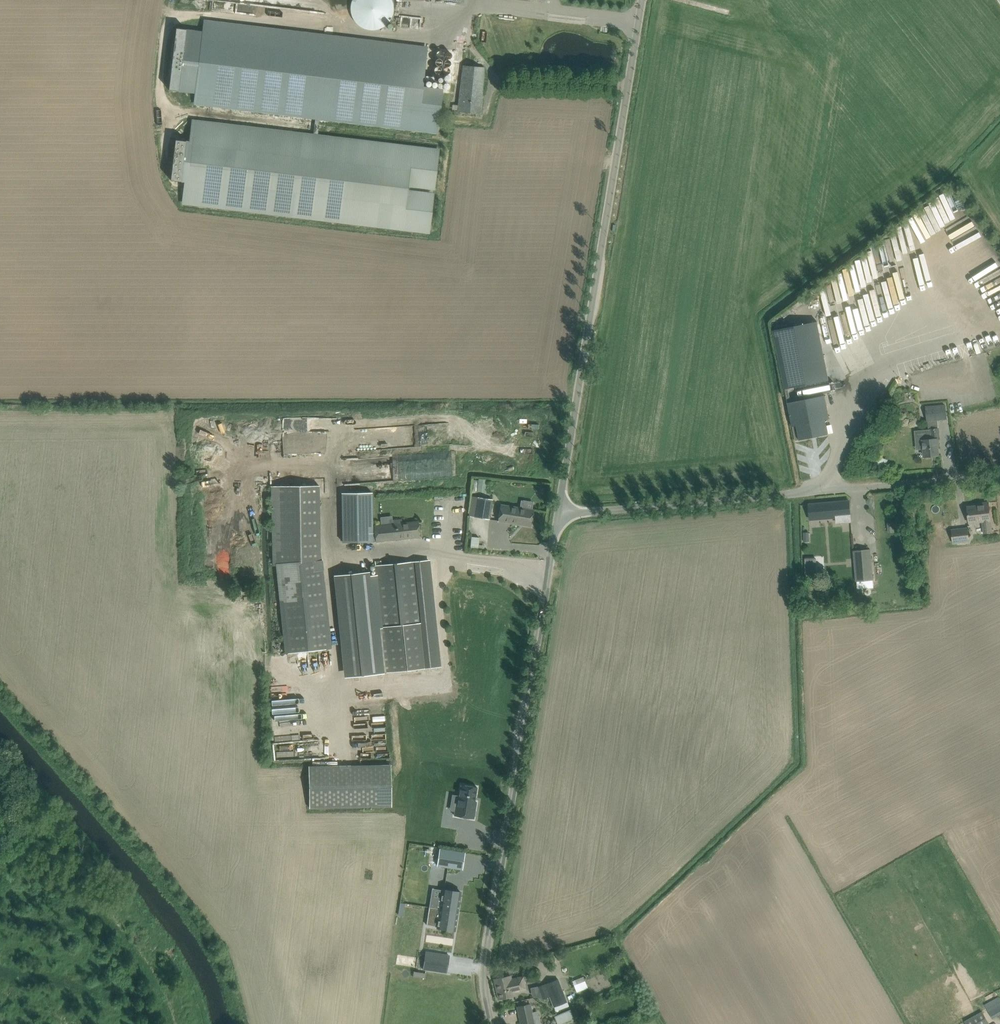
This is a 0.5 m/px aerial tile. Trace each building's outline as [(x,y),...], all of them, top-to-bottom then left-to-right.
[(352,1),(351,5),(351,10),(351,14),(353,19),(356,22),(359,25),(361,27),(364,28),(366,29),(369,30),(372,30),(376,30),(379,29),(382,27),(384,26),(387,24),(390,21),(391,19),(392,17),(393,14),(394,11),(394,8),(393,3),(392,0),(352,0),(352,1)] [(176,27),(168,90),(179,91),(195,93),(194,104),(197,104),(435,133),(440,88),(420,86),(425,46),(207,20),(204,20),(203,30),(186,28),(176,27)] [(484,67),(474,66),(464,65),(458,112),(471,113),(481,114),(484,67)] [(176,137),(171,181),(188,183),(185,204),(426,233),(437,148),(195,119),(192,142),(184,141),(184,138),(176,137)] [(942,225),(957,220),(950,198),(933,204),(935,210),(937,210),(942,225)] [(958,230),(951,236),(954,240),(953,241),(960,251),(981,234),(966,215),(954,225),(958,230)] [(773,328),(785,387),(829,378),(817,319),(773,328)] [(791,402),(788,402),(795,440),(829,434),(826,419),(830,418),(825,395),(791,402)] [(928,428),(920,429),(921,440),(923,440),(925,456),(939,455),(937,439),(940,439),(938,419),(947,418),(946,405),(926,407),(928,428)] [(479,478),(477,489),(486,490),(487,479),(479,478)] [(319,486),(271,486),(272,563),(322,559),(319,486)] [(373,526),(372,492),(341,493),(342,542),(373,541),(373,526)] [(477,497),(474,517),(490,519),(493,499),(477,497)] [(837,522),(850,521),(850,515),(849,501),(809,504),(810,519),(836,517),(837,522)] [(967,507),(968,515),(970,523),(983,521),(985,533),(993,532),(991,520),(990,512),(989,502),(982,503),(982,505),(967,507)] [(501,505),(498,521),(531,526),(533,510),(501,505)] [(420,536),(419,526),(419,521),(402,523),(402,521),(399,521),(399,520),(393,520),(393,524),(373,526),(373,541),(420,536)] [(952,530),(953,538),(954,543),(970,541),(968,528),(952,530)] [(874,580),(870,549),(853,551),(856,581),(874,580)] [(322,559),(292,562),(293,572),(323,569),(322,559)] [(370,571),(344,574),(354,676),(383,673),(431,667),(441,666),(430,559),(415,561),(375,565),(376,574),(370,575),(370,571)] [(817,566),(805,566),(806,576),(817,576),(817,566)] [(392,806),(391,765),(309,767),(310,807),(392,806)] [(456,806),(455,816),(474,819),(477,802),(475,801),(477,787),(461,784),(458,806),(456,806)] [(440,848),(437,866),(442,867),(461,870),(463,870),(466,853),(440,848)] [(431,897),(429,907),(440,908),(458,911),(461,892),(451,890),(443,889),(441,889),(440,898),(431,897)] [(429,907),(427,925),(438,926),(437,927),(445,928),(455,930),(458,911),(440,908),(429,907)] [(426,952),(423,970),(448,974),(450,955),(426,952)] [(512,975),(504,977),(494,979),(499,999),(516,995),(515,992),(527,990),(524,975),(512,978),(512,975)] [(588,987),(584,977),(575,980),(577,984),(574,985),(577,992),(588,987)] [(550,996),(554,1007),(568,1002),(559,978),(531,988),(532,995),(543,999),(550,996)] [(999,997),(984,1005),(992,1019),(999,1014),(999,999),(999,997)] [(532,1012),(530,1004),(518,1007),(521,1023),(541,1023),(538,1011),(532,1012)] [(574,1017),(571,1010),(555,1017),(558,1023),(574,1017)] [(966,1023),(988,1023),(989,1023),(983,1011),(965,1021),(966,1023)]
